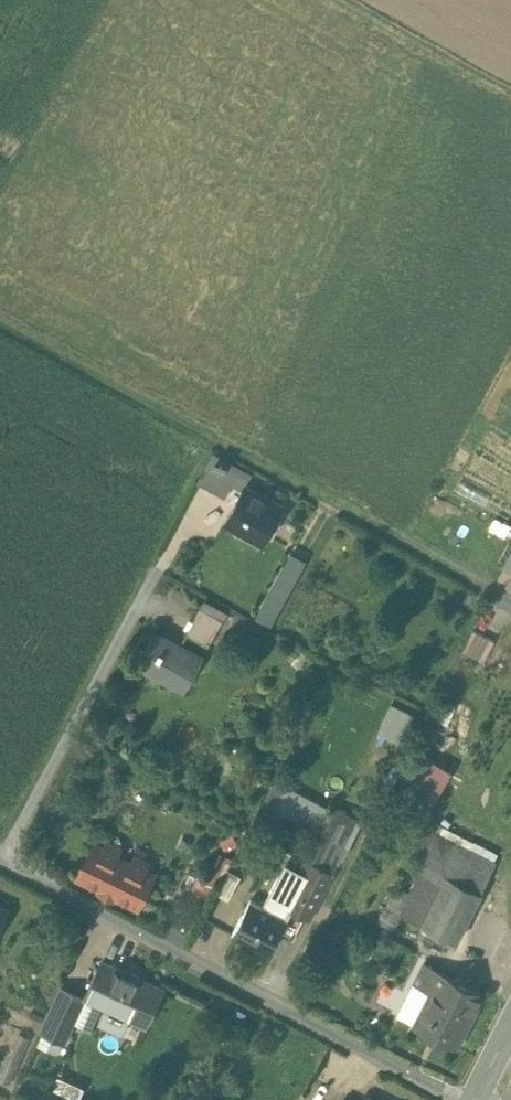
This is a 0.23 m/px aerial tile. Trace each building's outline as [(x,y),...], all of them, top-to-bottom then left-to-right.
[(252,473),(213,452),(197,481),(211,488),(224,464),(239,472),(250,478),(252,473)] [(224,464),(211,488),(225,497),(233,484),(239,472),(224,464)] [(250,478),(239,472),(233,484),(243,489),(245,485),(250,478)] [(245,485),(243,489),(226,520),(242,529),(244,525),(264,536),(262,540),(263,541),(283,506),(245,485)] [(487,532),(480,543),(510,560),(510,545),(487,532)] [(291,552),(256,616),(270,624),(305,560),(291,552)] [(223,619),(200,607),(186,633),(209,645),(223,619)] [(465,649),(489,660),(499,639),(475,628),(465,649)] [(202,657),(155,630),(137,663),(184,689),(202,657)] [(423,718),(391,703),(379,729),(410,745),(423,718)] [(439,801),(455,767),(434,757),(418,791),(439,801)] [(274,783),(264,802),(276,808),(286,789),(274,783)] [(336,813),(287,787),(286,789),(276,808),(325,833),(336,813)] [(325,833),(311,861),(333,873),(341,857),(342,858),(361,819),(338,807),(336,813),(325,833)] [(494,855),(435,825),(418,858),(425,861),(478,888),(494,855)] [(122,848),(106,840),(103,846),(95,842),(78,877),(138,907),(155,872),(147,868),(150,862),(134,854),(130,863),(117,857),(122,848)] [(311,861),(310,861),(306,869),(286,907),(290,908),(309,919),(333,873),(311,861)] [(478,888),(425,861),(407,898),(400,911),(403,913),(458,941),(483,890),(478,888)] [(222,866),(203,951),(226,956),(245,871),(222,866)] [(292,882),(278,883),(266,907),(285,918),(290,908),(286,907),(306,869),(300,866),(292,882)] [(395,892),(380,922),(395,930),(403,913),(400,911),(407,898),(395,892)] [(266,907),(250,900),(233,932),(254,943),(254,942),(268,949),(267,950),(269,951),(286,918),(285,918),(266,907)] [(0,904),(0,927),(9,908),(0,904)] [(164,989),(102,961),(85,996),(104,1005),(105,1003),(148,1023),(164,989)] [(442,970),(426,962),(415,983),(431,991),(442,970)] [(486,993),(442,970),(431,991),(414,1025),(459,1048),(486,993)] [(85,996),(61,985),(50,1009),(74,1020),(85,996)] [(74,1020),(50,1009),(41,1030),(65,1041),(74,1020)] [(0,1075),(0,1079),(10,1083),(31,1037),(20,1032),(0,1075)] [(61,1075),(57,1088),(84,1096),(88,1083),(61,1075)]
